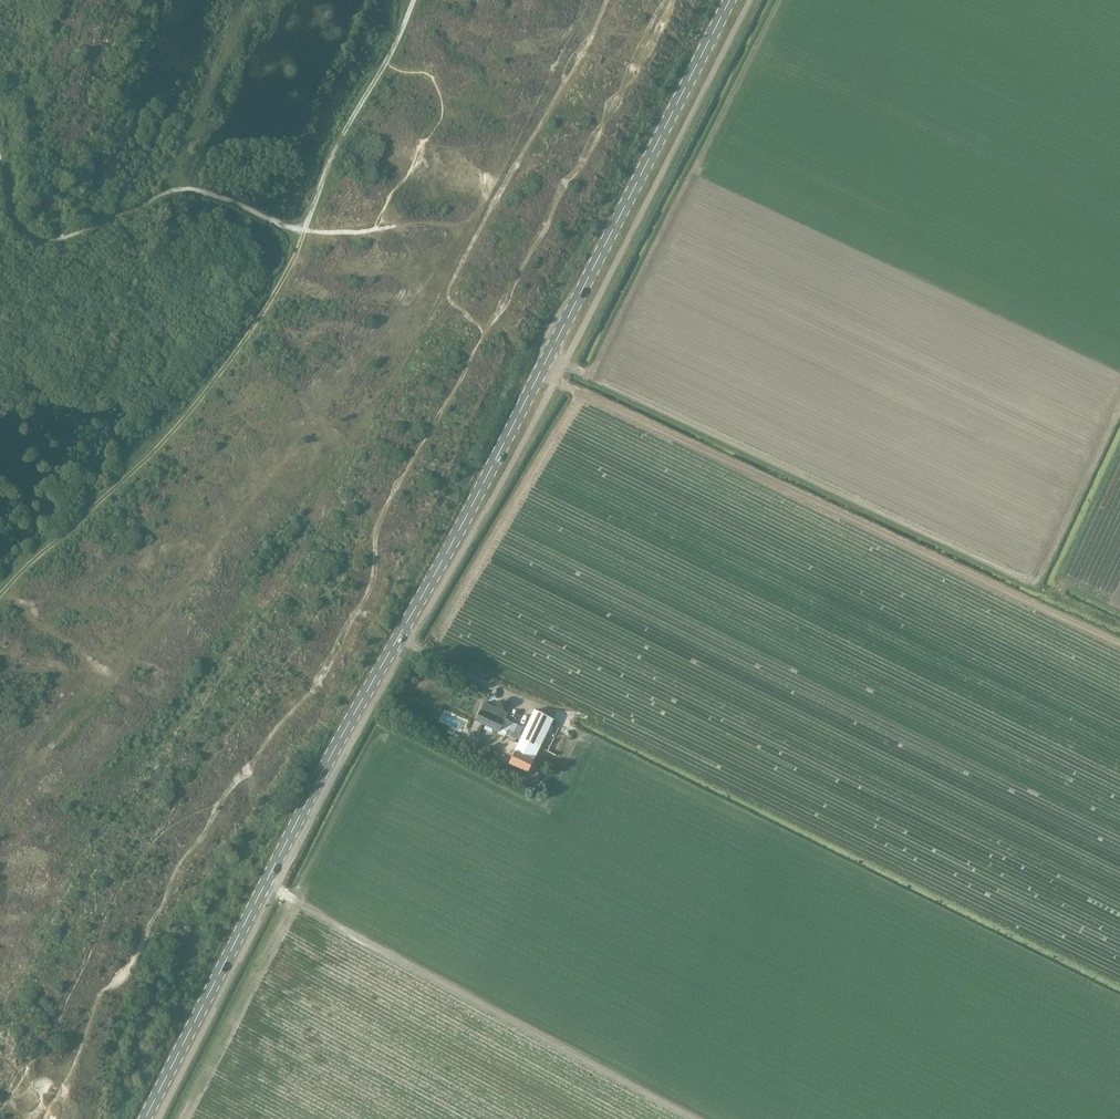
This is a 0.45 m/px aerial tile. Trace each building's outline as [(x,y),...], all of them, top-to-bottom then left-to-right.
[(511,722),(504,719),(507,713),(503,711),(483,702),(474,721),(498,732),(500,728),(506,732),(511,722)] [(552,720),(533,710),(513,751),(507,764),(526,773),(552,720)]
